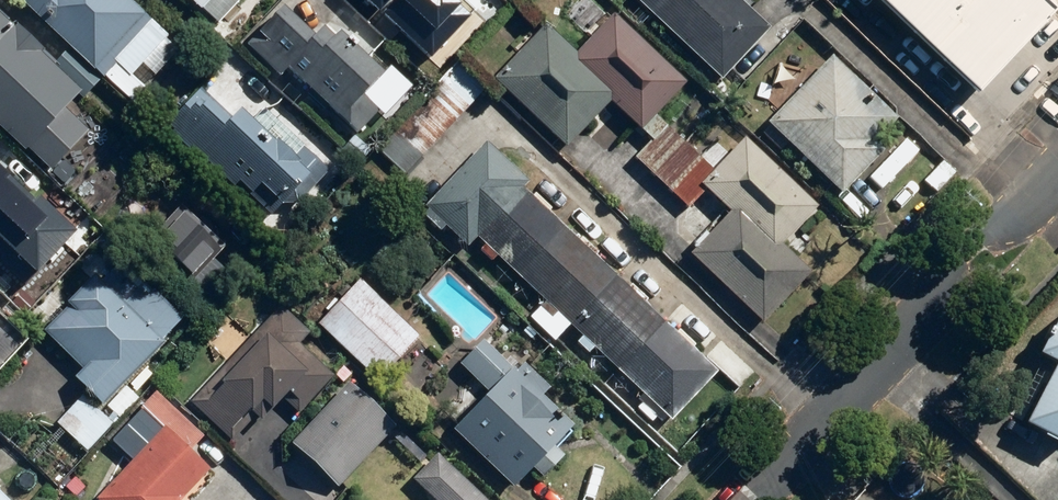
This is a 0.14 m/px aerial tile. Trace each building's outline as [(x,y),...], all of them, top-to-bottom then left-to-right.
[(141,0),(30,0),(140,99),(154,83),(141,71),(176,32),(141,0)] [(391,15),(434,53),(471,11),(458,0),(404,0),(391,15)] [(728,75),(776,24),(750,0),(648,0),(728,75)] [(989,97),(1057,23),(1057,0),(884,0),(989,97)] [(328,33),(291,3),(255,48),(286,73),(291,67),(350,115),(393,62),(350,28),(345,34),(334,25),(328,33)] [(97,81),(65,49),(58,57),(5,4),(0,9),(0,115),(31,146),(35,142),(59,166),(98,128),(74,104),(97,81)] [(549,23),(501,72),(574,143),(620,95),(645,121),(688,80),(623,11),(579,52),(549,23)] [(915,122),(839,51),(774,120),(851,191),(915,122)] [(214,89),(178,125),(237,183),(243,177),(261,194),(275,181),(299,205),(334,170),(306,142),(303,145),(273,116),(270,120),(252,102),(240,115),(214,89)] [(822,207),(759,137),(720,173),(662,112),(647,127),(658,138),(642,153),(696,210),(719,188),(740,210),(699,254),(768,320),(817,269),(785,240),(822,207)] [(432,201),(478,243),(485,235),(683,415),(724,371),(525,190),(537,178),(491,136),(432,201)] [(14,286),(73,229),(43,198),(37,203),(0,165),(0,272),(14,286)] [(231,241),(186,201),(160,231),(204,270),(231,241)] [(188,317),(157,286),(137,305),(104,272),(52,324),(90,362),(82,370),(108,396),(188,317)] [(364,272),(321,317),(386,379),(430,334),(364,272)] [(0,304),(0,362),(5,367),(34,335),(0,304)] [(303,407),(335,374),(298,337),(307,327),(284,305),(195,397),(235,436),(271,398),(283,410),(294,398),(303,407)] [(490,336),(465,362),(495,391),(462,425),(521,482),(579,422),(490,336)] [(406,421),(355,375),(296,442),(348,487),(406,421)] [(1037,417),(1057,428),(1057,375),(1037,417)] [(197,446),(210,432),(164,388),(147,406),(168,425),(101,498),(104,499),(184,499),(217,464),(197,446)] [(447,499),(495,499),(443,451),(421,475),(447,499)] [(0,484),(0,499),(16,499),(0,484)]
